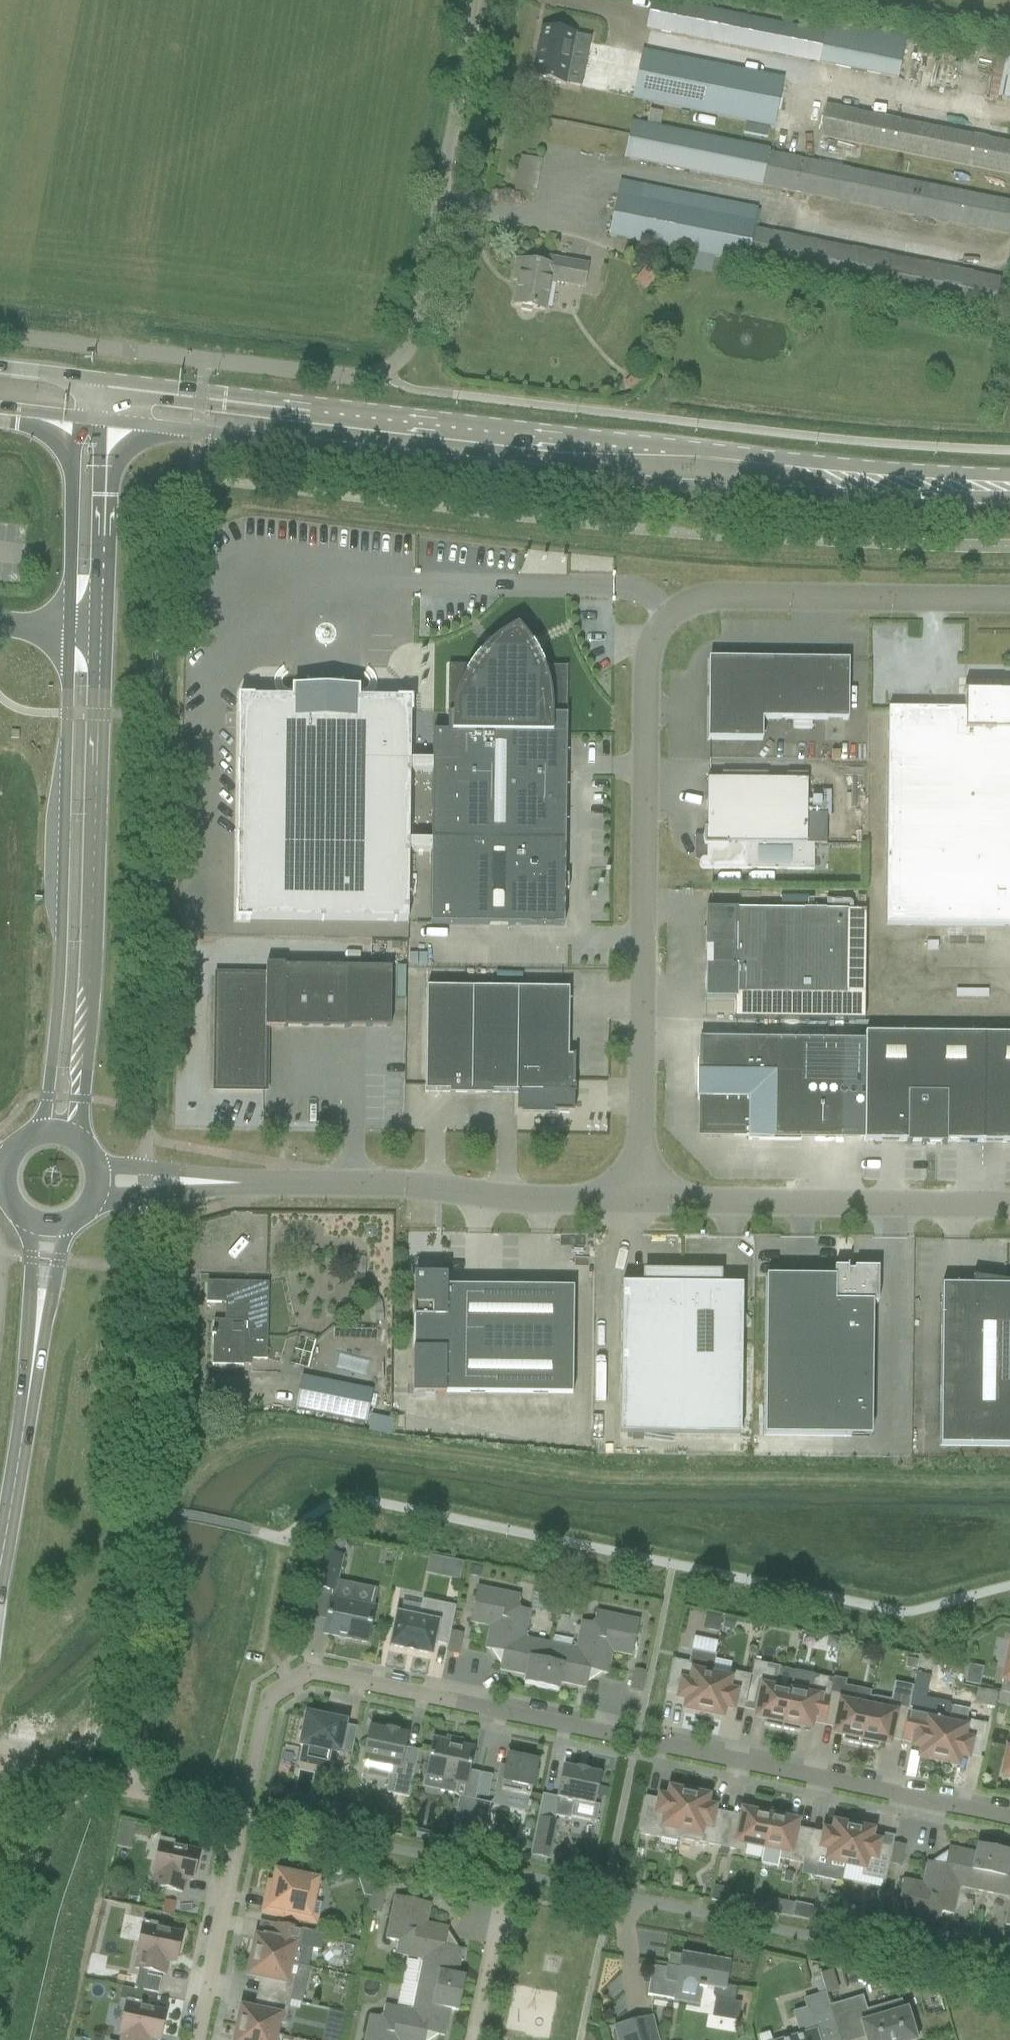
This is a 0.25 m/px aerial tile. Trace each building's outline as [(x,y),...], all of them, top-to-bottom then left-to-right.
[(646,29),(787,57),(898,81),(908,40),(826,23),(824,33),(793,28),(657,0),(652,0),(646,29)] [(540,27),(531,79),(567,86),(567,84),(580,87),(586,49),(574,47),(576,33),(540,27)] [(632,101),(773,128),(783,81),(641,52),(632,101)] [(1009,176),(1009,145),(825,106),(819,136),(1009,176)] [(624,159),(1008,235),(1009,225),(1009,203),(768,155),(768,151),(631,124),(624,159)] [(714,258),(992,314),(999,280),(753,230),(757,211),(658,191),(655,204),(617,196),(609,236),(695,254),(693,268),(712,272),(714,258)] [(517,261),(513,281),(518,282),(514,305),(521,307),(521,310),(531,312),(532,309),(545,311),(548,291),(550,282),(584,288),(588,266),(569,262),(549,259),(547,267),(517,261)] [(237,918),(408,921),(409,852),(432,852),(431,924),(564,926),(565,665),(543,666),(534,648),(527,637),(525,635),(517,626),(494,641),(482,652),(470,666),(449,664),(447,731),(433,731),(433,761),(411,761),(412,701),(241,698),(237,918)] [(707,740),(727,740),(763,740),(762,719),(848,720),(848,661),(772,660),(772,662),(711,662),(710,721),(707,721),(707,740)] [(1009,927),(1009,693),(963,693),(963,694),(964,694),(965,711),(888,710),(886,926),(1009,927)] [(722,870),(747,869),(813,870),(813,845),(807,845),(806,782),(727,780),(707,780),(706,831),(704,830),(703,833),(703,835),(703,837),(703,839),(703,841),(703,843),(703,845),(704,847),(707,847),(706,859),(703,859),(702,859),(701,860),(700,861),(699,862),(699,863),(699,864),(699,865),(699,866),(699,867),(700,868),(701,869),(702,870),(722,870)] [(705,966),(704,1000),(734,1000),(734,1020),(863,1021),(865,912),(825,911),(803,910),(803,911),(737,911),(737,910),(710,909),(709,929),(705,929),(705,950),(709,950),(709,966),(705,966)] [(407,955),(407,965),(417,966),(417,955),(407,955)] [(217,976),(216,1089),(264,1090),(265,1029),(283,1029),(284,1028),(349,1029),(349,1027),(390,1027),(391,968),(284,967),(284,965),(266,965),(266,977),(237,977),(217,976)] [(396,966),(396,974),(405,974),(405,966),(396,966)] [(425,1072),(425,1092),(518,1093),(518,1114),(573,1114),(573,1111),(568,1109),(568,1099),(573,1099),(573,1095),(573,1094),(567,1094),(567,1086),(571,1086),(573,1086),(574,1057),(572,1057),(572,1058),(568,1058),(568,990),(548,990),(426,989),(425,1072)] [(396,990),(396,998),(404,999),(405,991),(396,990)] [(866,1031),(969,1032),(969,1022),(866,1021),(866,1031)] [(865,1041),(864,1141),(907,1141),(907,1144),(911,1144),(911,1141),(921,1141),(921,1144),(946,1144),(946,1142),(983,1142),(984,1035),(865,1033),(865,1041)] [(983,1142),(1009,1143),(1009,1035),(984,1035),(983,1142)] [(698,1058),(697,1100),(701,1100),(701,1136),(748,1136),(748,1140),(801,1141),(864,1141),(865,1041),(844,1041),(702,1039),(702,1058),(698,1058)] [(764,1436),(871,1437),(873,1304),(877,1304),(878,1288),(880,1288),(880,1287),(878,1287),(878,1270),(854,1269),(854,1273),(848,1272),(848,1267),(846,1267),(846,1269),(834,1269),(834,1278),(766,1277),(764,1436)] [(363,1275),(355,1279),(361,1290),(369,1287),(363,1275)] [(445,1394),(572,1396),(573,1288),(447,1287),(447,1276),(414,1275),(412,1395),(445,1396),(445,1394)] [(620,1434),(740,1436),(742,1286),(717,1286),(718,1276),(712,1276),(712,1277),(706,1277),(706,1276),(701,1275),(701,1277),(663,1276),(663,1275),(657,1275),(657,1277),(652,1276),(652,1275),(646,1275),(646,1285),(622,1285),(620,1434)] [(1009,1447),(1009,1284),(972,1278),(972,1280),(973,1280),(972,1287),(941,1286),(939,1446),(1009,1447)] [(232,1366),(243,1366),(243,1359),(266,1360),(269,1284),(207,1282),(206,1303),(226,1304),(225,1321),(214,1321),(212,1365),(232,1366)] [(373,1390),(302,1376),(295,1409),(366,1423),(373,1390)] [(392,1428),(395,1421),(375,1413),(372,1421),(392,1428)] [(324,1634),(367,1643),(374,1608),(373,1608),(377,1590),(337,1582),(342,1557),(321,1552),(314,1588),(332,1592),(324,1634)] [(450,1560),(448,1568),(452,1575),(461,1577),(464,1563),(450,1560)] [(470,1566),(468,1576),(479,1578),(481,1569),(470,1566)] [(520,1596),(477,1587),(474,1603),(470,1623),(490,1627),(485,1649),(500,1652),(502,1656),(499,1670),(526,1676),(524,1684),(541,1688),(558,1691),(560,1683),(586,1688),(589,1674),(593,1672),(608,1675),(612,1652),(632,1656),(639,1621),(596,1612),(594,1621),(590,1623),(582,1622),(576,1646),(572,1649),(550,1644),(527,1640),(525,1635),(530,1611),(521,1609),(519,1605),(520,1596)] [(416,1652),(431,1655),(434,1643),(447,1646),(446,1651),(447,1651),(450,1633),(456,1607),(438,1603),(437,1605),(423,1602),(420,1620),(397,1615),(390,1647),(405,1650),(405,1651),(407,1652),(408,1650),(414,1651),(414,1653),(416,1653),(416,1652)] [(705,1614),(703,1629),(718,1632),(721,1617),(705,1614)] [(723,1628),(735,1630),(737,1620),(725,1618),(723,1628)] [(447,1651),(459,1654),(463,1636),(450,1633),(447,1651)] [(1000,1693),(1009,1695),(1009,1645),(1000,1693)] [(685,1709),(703,1713),(715,1654),(715,1656),(692,1651),(689,1663),(673,1660),(667,1693),(669,1693),(670,1688),(680,1690),(678,1698),(687,1700),(685,1709)] [(703,1713),(722,1717),(724,1708),(732,1709),(734,1701),(746,1704),(752,1676),(751,1676),(730,1672),(728,1679),(712,1676),(717,1655),(715,1654),(703,1713)] [(917,1669),(931,1672),(934,1658),(920,1655),(917,1669)] [(908,1658),(905,1668),(915,1670),(917,1661),(908,1658)] [(764,1726),(782,1730),(789,1692),(775,1689),(780,1668),(754,1662),(751,1676),(752,1676),(746,1704),(758,1706),(756,1717),(765,1719),(764,1726)] [(789,1692),(782,1730),(799,1733),(801,1727),(810,1729),(812,1717),(824,1720),(830,1692),(831,1693),(833,1681),(793,1673),(789,1692)] [(965,1673),(962,1684),(975,1687),(978,1676),(965,1673)] [(977,1689),(974,1704),(994,1709),(997,1693),(977,1689)] [(842,1742),(860,1746),(868,1708),(850,1705),(852,1697),(831,1693),(830,1692),(824,1720),(836,1723),(834,1734),(843,1736),(842,1742)] [(891,1701),(870,1697),(868,1708),(860,1746),(878,1749),(879,1743),(888,1745),(891,1734),(903,1736),(908,1709),(890,1705),(891,1701)] [(908,1709),(903,1736),(915,1739),(913,1745),(913,1747),(922,1749),(920,1758),(938,1762),(946,1723),(930,1719),(931,1713),(909,1709),(908,1709)] [(938,1762),(957,1766),(959,1756),(967,1758),(968,1755),(980,1758),(987,1725),(966,1721),(967,1715),(949,1711),(938,1762)] [(301,1763),(332,1769),(336,1751),(340,1752),(346,1723),(306,1715),(300,1746),(304,1747),(301,1763)] [(385,1793),(409,1798),(419,1751),(405,1748),(407,1737),(397,1734),(397,1732),(387,1730),(386,1732),(369,1729),(362,1763),(391,1768),(385,1793)] [(440,1792),(455,1795),(458,1783),(466,1785),(473,1749),(462,1747),(463,1743),(434,1737),(431,1749),(430,1749),(428,1759),(429,1760),(426,1776),(442,1780),(440,1792)] [(282,1750),(279,1764),(295,1767),(298,1753),(282,1750)] [(493,1800),(504,1802),(506,1793),(529,1798),(537,1761),(540,1761),(540,1760),(518,1756),(518,1759),(508,1757),(506,1768),(500,1767),(499,1766),(493,1800)] [(554,1816),(571,1820),(574,1802),(594,1806),(600,1776),(587,1773),(587,1771),(586,1771),(585,1772),(578,1771),(578,1769),(577,1769),(577,1771),(563,1768),(555,1803),(557,1804),(554,1816)] [(637,1834),(679,1843),(680,1839),(689,1794),(670,1790),(668,1800),(660,1798),(658,1806),(646,1804),(647,1798),(645,1798),(637,1834)] [(680,1839),(720,1847),(726,1820),(712,1817),(714,1809),(705,1807),(707,1798),(689,1794),(680,1839)] [(451,1846),(465,1850),(469,1831),(475,1801),(459,1797),(453,1828),(454,1828),(451,1846)] [(469,1831),(484,1834),(490,1804),(475,1801),(469,1831)] [(720,1847),(744,1852),(746,1845),(763,1848),(771,1811),(753,1807),(752,1814),(742,1812),(740,1823),(726,1820),(720,1847)] [(760,1864),(777,1868),(779,1859),(803,1864),(808,1837),(794,1834),(797,1823),(787,1821),(789,1815),(771,1811),(763,1848),(760,1864)] [(530,1856),(548,1859),(556,1822),(538,1818),(530,1856)] [(853,1828),(835,1824),(833,1834),(824,1832),(823,1840),(808,1837),(803,1864),(801,1875),(841,1883),(845,1865),(853,1828)] [(861,1877),(885,1881),(889,1863),(892,1849),(878,1846),(878,1843),(870,1841),(872,1832),(853,1828),(845,1865),(863,1869),(861,1877)] [(152,1887),(182,1893),(185,1879),(193,1881),(199,1851),(178,1847),(179,1844),(160,1840),(153,1873),(155,1873),(152,1887)] [(889,1863),(901,1866),(905,1847),(893,1845),(892,1849),(889,1863)] [(1009,1861),(1009,1856),(1009,1852),(994,1849),(977,1845),(975,1854),(949,1848),(946,1862),(941,1865),(927,1862),(923,1884),(903,1880),(895,1915),(938,1924),(940,1916),(944,1913),(953,1915),(958,1890),(962,1888),(985,1892),(1007,1897),(1009,1901),(1005,1926),(1009,1927),(1009,1861)] [(318,1881),(314,1880),(313,1879),(313,1878),(311,1876),(309,1875),(307,1874),(304,1874),(302,1875),(301,1875),(300,1875),(298,1876),(275,1872),(273,1883),(268,1882),(261,1914),(316,1925),(321,1904),(313,1903),(318,1881)] [(369,1910),(381,1913),(385,1895),(372,1892),(369,1910)] [(395,1897),(386,1940),(395,1942),(397,1946),(396,1955),(420,1960),(423,1964),(418,1986),(413,2008),(409,2011),(385,2006),(383,2015),(379,2018),(370,2016),(365,2039),(425,2039),(426,2037),(430,2034),(444,2037),(450,2010),(458,2012),(461,1995),(465,1978),(457,1976),(462,1950),(448,1947),(445,1943),(448,1929),(426,1924),(430,1904),(395,1897)] [(164,1901),(162,1912),(172,1915),(174,1903),(164,1901)] [(782,1901),(779,1915),(792,1918),(792,1917),(792,1915),(794,1904),(782,1901)] [(792,1917),(810,1921),(813,1907),(795,1903),(795,1904),(794,1904),(792,1915),(792,1917)] [(135,1969),(165,1975),(168,1962),(176,1963),(182,1934),(161,1929),(161,1926),(143,1922),(136,1955),(138,1955),(135,1969)] [(252,1957),(310,1969),(308,1968),(312,1949),(321,1950),(325,1935),(277,1925),(275,1937),(263,1935),(262,1940),(256,1938),(252,1957)] [(682,1957),(669,1954),(666,1970),(652,1967),(647,1996),(698,2005),(701,1990),(703,1990),(703,1988),(713,1990),(712,1996),(715,2000),(734,2003),(737,1989),(724,1987),(728,1964),(682,1956),(682,1957)] [(290,2001),(302,2004),(310,1969),(252,1957),(249,1976),(255,1977),(254,1981),(265,1984),(263,1996),(290,2001)] [(90,1966),(88,1978),(100,1980),(103,1969),(90,1966)] [(820,1974),(820,1975),(824,1987),(836,1984),(832,1971),(820,1974)] [(839,2039),(829,2006),(826,1994),(804,2000),(807,2009),(793,2013),(800,2037),(788,2039),(838,2039),(839,2039)] [(238,2027),(275,2035),(277,2023),(285,2025),(290,2001),(263,1996),(260,2008),(249,2005),(248,2010),(242,2009),(238,2027)] [(865,2039),(915,2039),(918,2038),(914,2024),(911,2025),(906,2010),(904,2011),(901,2000),(866,2010),(862,1996),(829,2006),(839,2039),(849,2039),(864,2035),(865,2039)] [(152,2039),(160,2039),(166,2012),(145,2008),(145,2004),(127,2000),(120,2033),(121,2034),(120,2039),(152,2039)] [(346,2013),(330,2010),(325,2039),(341,2039),(346,2013)] [(618,2039),(657,2039),(651,2018),(615,2028),(618,2039)] [(283,2037),(275,2035),(238,2027),(235,2039),(282,2039),(283,2037)]
